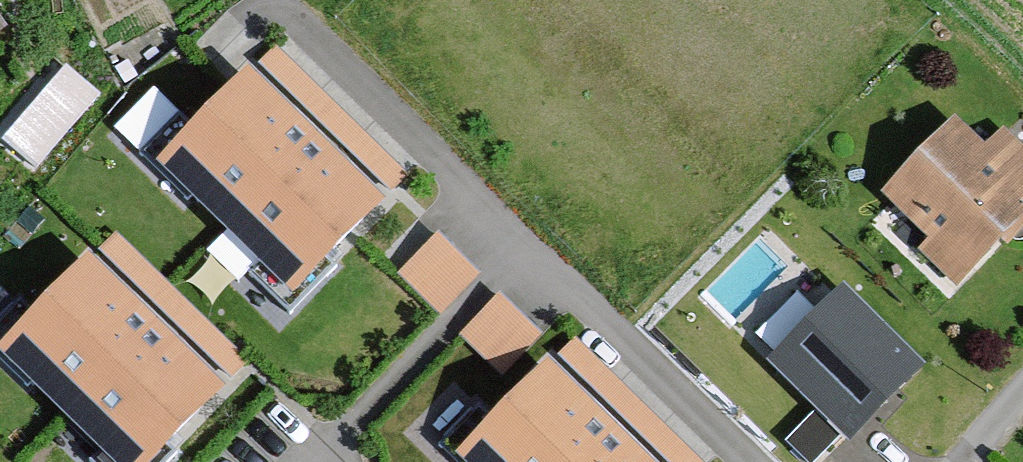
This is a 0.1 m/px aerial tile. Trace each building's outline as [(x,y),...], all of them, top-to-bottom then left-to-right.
[(0,5),(0,39),(16,27),(0,5)] [(70,51),(4,125),(39,156),(105,82),(70,51)] [(397,200),(261,68),(167,164),(303,296),(397,200)] [(885,200),(934,249),(920,263),(959,302),(1022,236),(1022,147),(1010,134),(986,157),(956,128),(885,200)] [(439,218),(398,262),(443,304),(484,260),(439,218)] [(101,256),(6,353),(119,461),(164,461),(236,389),(101,256)] [(497,360),(541,319),(504,279),(460,320),(497,360)] [(779,340),(818,299),(800,282),(761,322),(779,340)] [(925,362),(843,282),(768,358),(850,438),(925,362)] [(563,364),(469,460),(471,461),(664,461),(563,364)]
